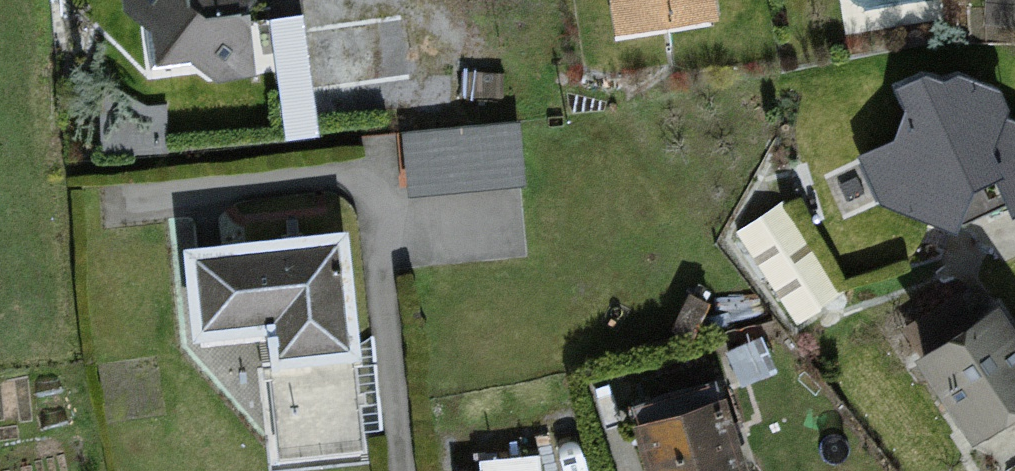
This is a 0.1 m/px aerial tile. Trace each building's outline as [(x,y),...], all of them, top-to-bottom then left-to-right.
[(160,34),(162,55),(199,52),(216,70),(250,65),(241,0),(119,0),(160,34)] [(268,17),(279,105),(417,88),(406,0),(404,0),(268,17)] [(617,27),(628,38),(723,28),(719,0),(615,0),(617,27)] [(858,154),(868,178),(882,204),(951,232),(970,187),(996,178),(1009,214),(1014,212),(1014,120),(1004,116),(1007,106),(998,87),(956,72),(939,77),(921,70),(892,84),(903,107),(891,136),(858,154)] [(517,124),(399,132),(407,193),(523,187),(517,124)] [(785,202),(738,231),(795,320),(842,291),(785,202)] [(336,234),(179,252),(190,343),(262,335),(267,371),(353,362),(352,349),(340,234),(336,234)] [(917,353),(971,436),(1014,407),(1014,327),(998,301),(917,353)] [(353,362),(267,371),(275,455),(362,446),(361,436),(353,362)] [(634,420),(651,470),(747,470),(721,392),(634,420)] [(545,443),(456,446),(457,470),(546,470),(545,443)]
